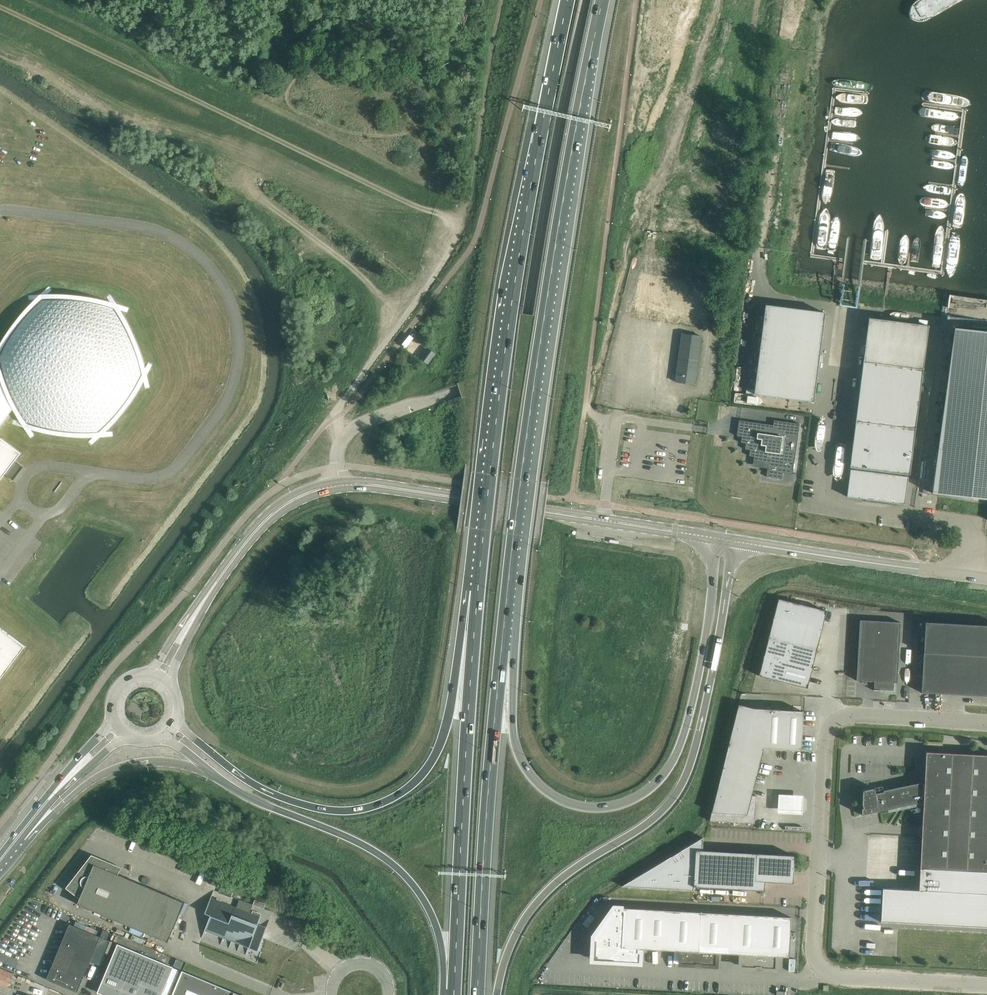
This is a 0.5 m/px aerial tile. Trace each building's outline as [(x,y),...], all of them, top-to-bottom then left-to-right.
[(42,301),(37,306),(1,356),(0,356),(0,358),(3,368),(4,374),(0,375),(0,429),(18,405),(20,410),(23,415),(26,419),(28,422),(27,423),(29,424),(30,423),(34,425),(40,426),(47,429),(59,431),(70,432),(79,432),(87,432),(99,431),(100,433),(102,433),(101,430),(108,425),(118,415),(126,405),(134,394),(139,386),(142,379),(143,374),(145,374),(145,372),(143,372),(141,365),(139,357),(135,346),(131,334),(128,327),(123,319),(119,313),(115,309),(117,307),(115,305),(113,308),(108,306),(97,303),(80,300),(68,298),(58,297),(50,298),(44,300),(43,298),(41,299),(42,301)] [(754,395),(814,402),(825,313),(766,305),(754,395)] [(866,501),(896,505),(896,503),(905,504),(927,323),(868,316),(847,497),(866,499),(866,501)] [(933,493),(986,499),(986,332),(955,328),(933,493)] [(676,381),(695,384),(702,336),(682,334),(676,381)] [(420,358),(428,364),(436,353),(428,348),(420,358)] [(767,476),(782,479),(783,473),(793,474),(800,424),(774,420),(774,425),(739,420),(737,436),(742,437),(741,443),(746,443),(745,449),(750,450),(749,456),(754,457),(753,462),(768,465),(767,476)] [(6,473),(14,479),(24,466),(16,459),(21,452),(0,436),(0,480),(6,473)] [(827,611),(779,599),(759,676),(808,688),(827,611)] [(857,680),(875,681),(874,690),(881,691),(881,690),(894,691),(895,683),(897,683),(901,622),(860,620),(857,680)] [(986,696),(986,625),(926,622),(922,693),(986,696)] [(27,645),(0,625),(0,680),(27,645)] [(741,706),(710,822),(756,824),(757,797),(753,797),(766,750),(804,752),(806,714),(757,710),(741,706)] [(920,890),(883,888),(881,921),(986,927),(986,755),(926,752),(925,782),(884,790),(884,792),(876,794),(875,788),(863,790),(862,805),(863,805),(863,808),(862,808),(862,815),(907,805),(907,806),(922,823),(922,837),(923,837),(920,890)] [(803,798),(778,797),(777,815),(802,816),(803,798)] [(756,881),(757,853),(702,850),(703,837),(622,886),(694,890),(694,886),(764,890),(765,881),(756,881)] [(795,855),(757,853),(756,881),(765,881),(793,883),(795,855)] [(92,855),(66,888),(80,898),(78,904),(168,942),(185,902),(119,875),(122,867),(92,855)] [(211,898),(205,913),(211,915),(205,930),(258,950),(267,927),(258,924),(261,917),(211,898)] [(596,937),(595,958),(615,959),(615,961),(618,961),(618,959),(623,959),(622,962),(625,962),(625,960),(638,960),(638,951),(638,949),(656,950),(656,939),(669,940),(668,950),(671,950),(683,951),(683,954),(682,962),(694,963),(694,964),(696,964),(696,963),(701,963),(701,964),(703,965),(703,963),(715,964),(715,956),(715,953),(743,954),(743,957),(742,965),(754,966),(754,967),(756,967),(756,966),(761,966),(761,968),(763,968),(763,966),(775,967),(775,959),(775,956),(789,957),(791,917),(702,912),(702,911),(701,911),(701,912),(624,908),(624,910),(616,910),(596,937)] [(70,924),(47,979),(78,992),(90,961),(100,965),(110,941),(107,940),(110,932),(104,929),(101,937),(70,924)] [(98,992),(105,994),(170,994),(181,970),(173,967),(167,965),(118,944),(98,992)] [(163,954),(161,960),(171,965),(174,959),(163,954)] [(173,994),(240,994),(183,971),(173,994)]
